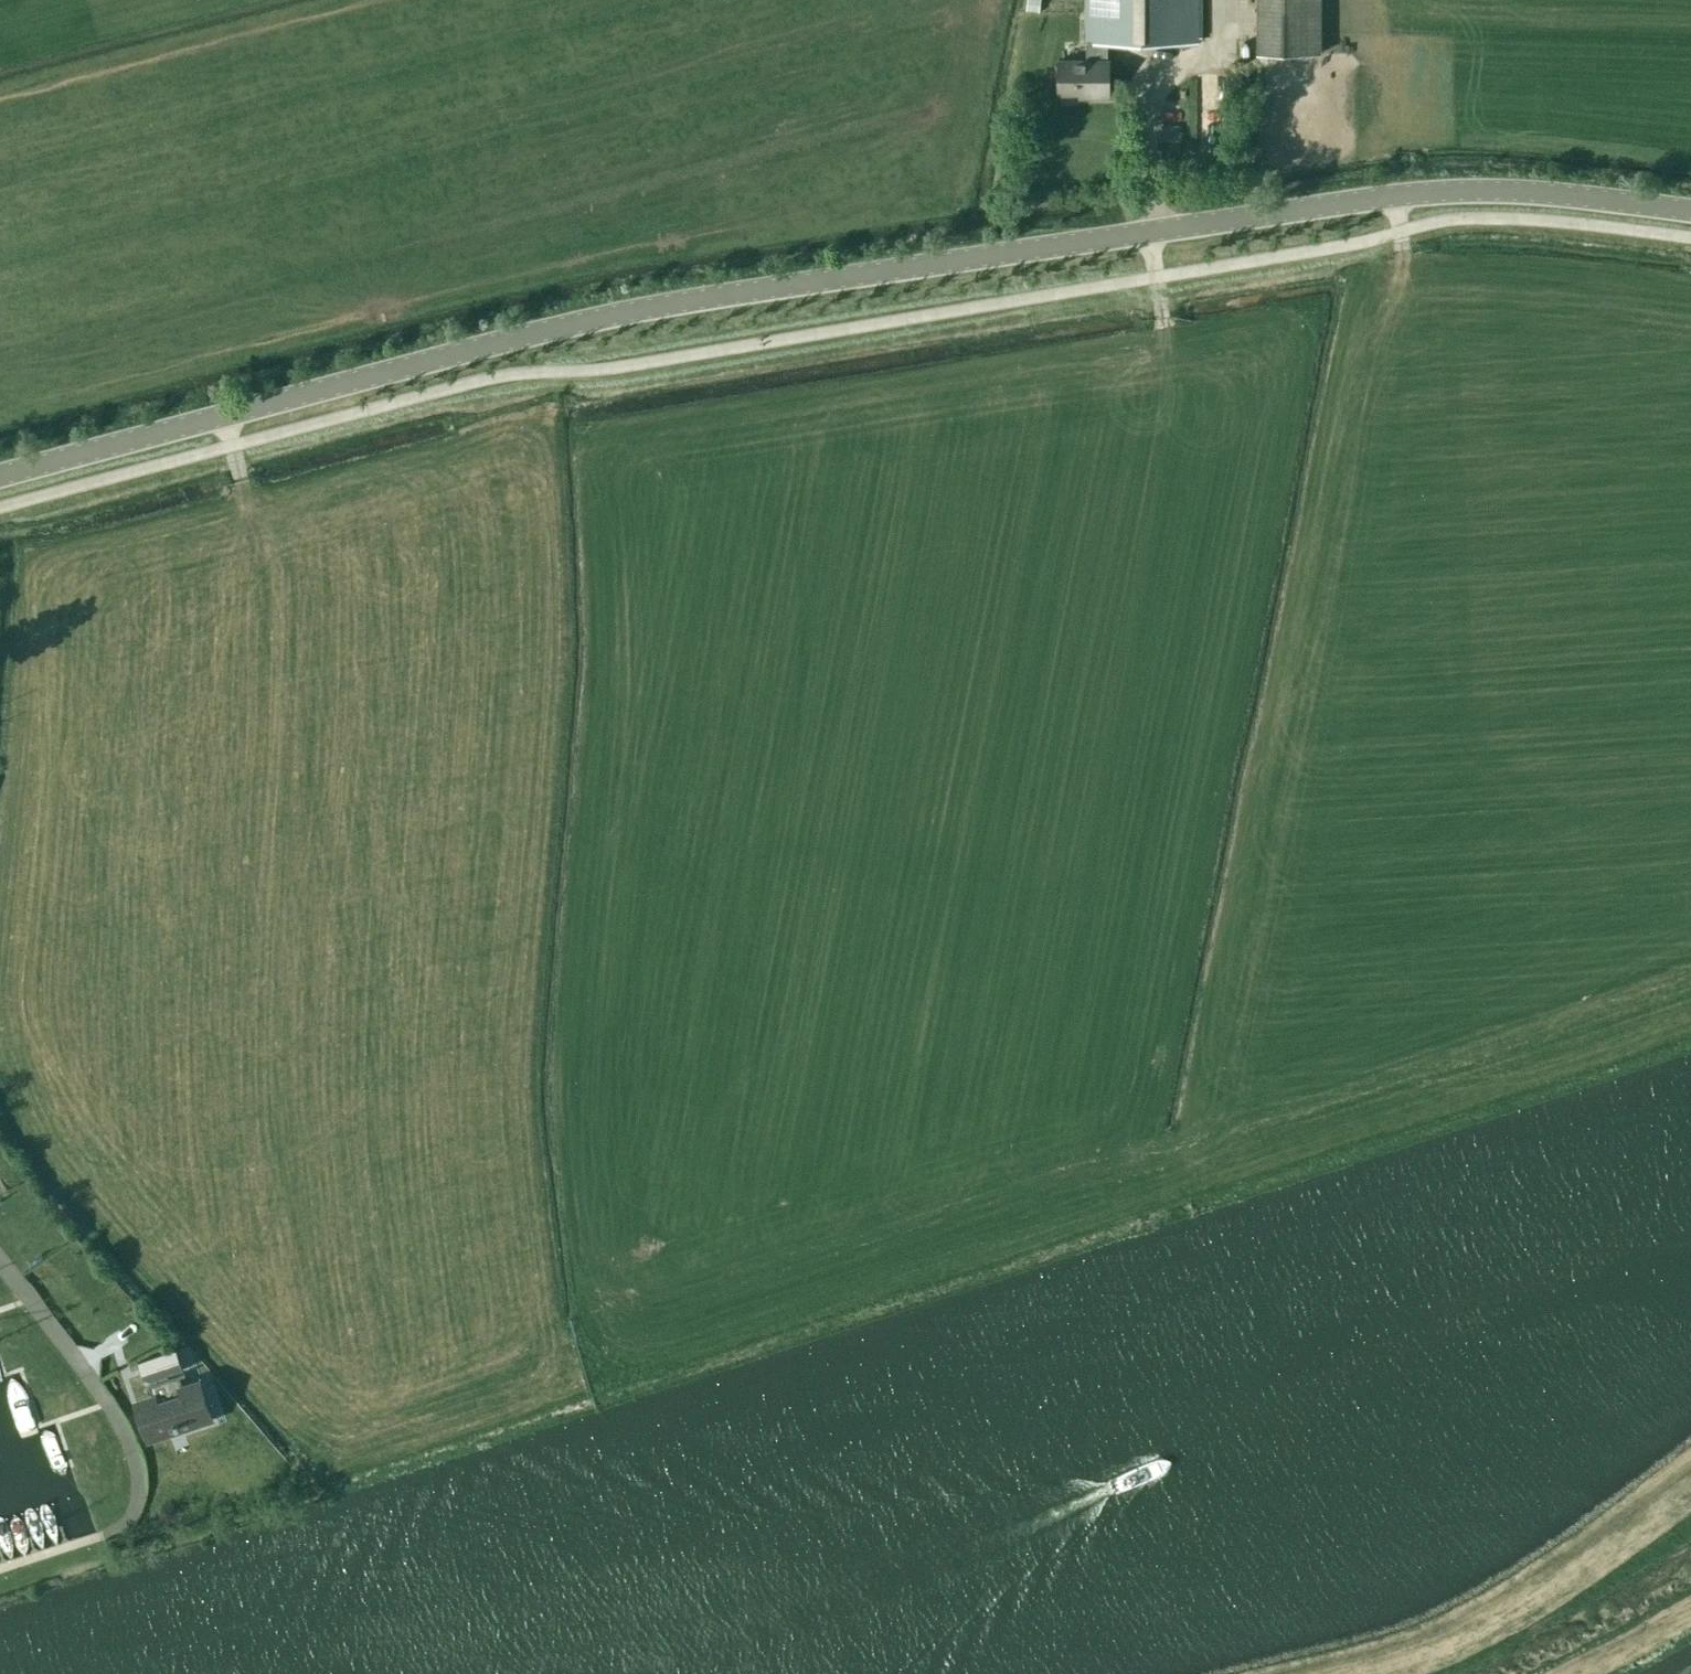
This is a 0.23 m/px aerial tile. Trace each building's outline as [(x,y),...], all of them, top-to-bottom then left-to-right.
[(1197,0),(1085,0),(1085,42),(1086,42),(1086,59),(1058,59),(1058,93),(1087,92),(1087,97),(1108,97),(1108,59),(1107,59),(1107,42),(1197,41),(1197,0)] [(1258,52),(1320,52),(1320,0),(1258,0),(1258,52)] [(172,1351),(143,1361),(149,1379),(178,1368),(172,1351)] [(132,1367),(101,1381),(106,1392),(136,1378),(132,1367)] [(138,1407),(149,1439),(169,1433),(166,1424),(209,1409),(201,1386),(184,1392),(179,1374),(149,1384),(153,1396),(156,1395),(158,1401),(138,1407)]
